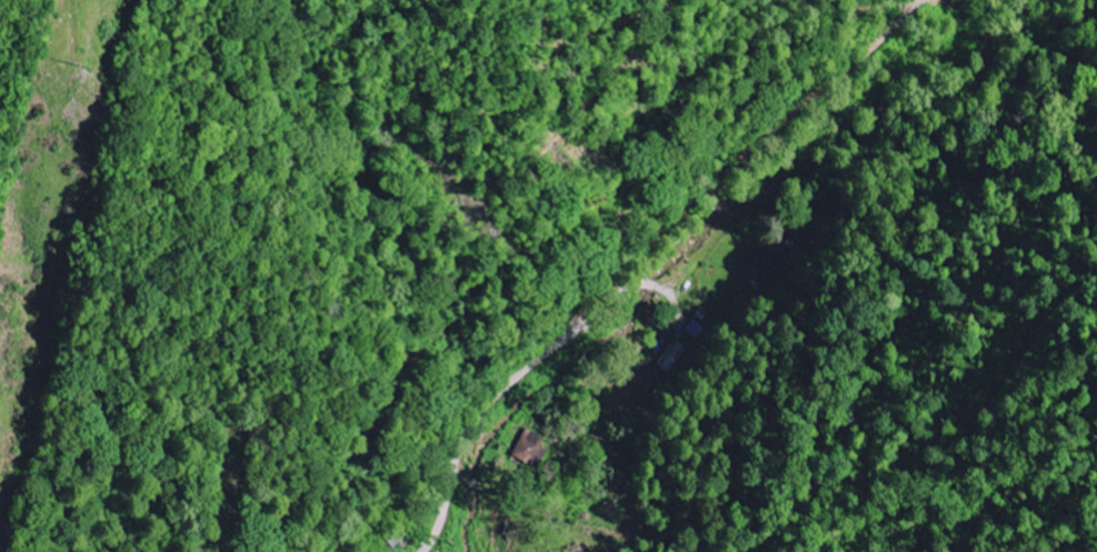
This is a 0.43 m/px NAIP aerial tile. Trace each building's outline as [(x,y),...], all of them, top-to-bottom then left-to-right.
[(667,373),(687,348),(680,342),(660,367),(667,373)] [(547,448),(541,446),(545,436),(524,429),(514,457),(540,467),(547,448)]
